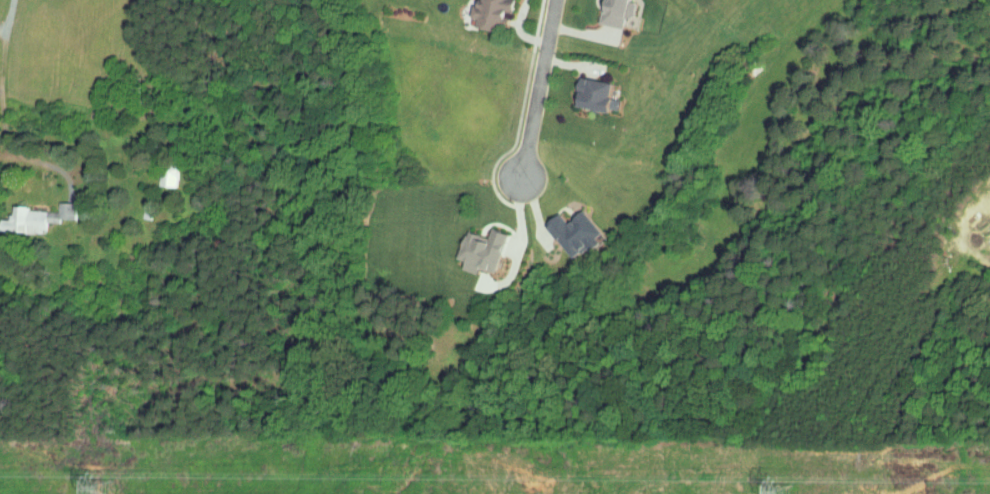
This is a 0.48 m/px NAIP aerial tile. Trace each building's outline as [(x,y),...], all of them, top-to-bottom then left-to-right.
[(492,8),(496,9),(498,0),(458,0),(456,11),(460,12),(458,21),(488,27),(492,8)] [(580,16),(607,23),(610,10),(617,12),(620,0),(584,0),(580,16)] [(592,106),(593,102),(602,104),(603,93),(591,91),(594,77),(562,71),(557,100),(592,106)] [(144,181),(165,181),(166,161),(150,160),(150,169),(145,169),(144,181)] [(32,228),(34,216),(45,217),(46,213),(62,214),(64,198),(44,196),(43,206),(0,201),(0,225),(32,228)] [(586,226),(566,203),(551,216),(543,207),(528,219),(558,254),(582,234),(579,231),(586,226)] [(471,233),(449,225),(440,253),(448,255),(445,263),(459,268),(462,261),(478,267),(491,229),(474,224),(471,233)]
